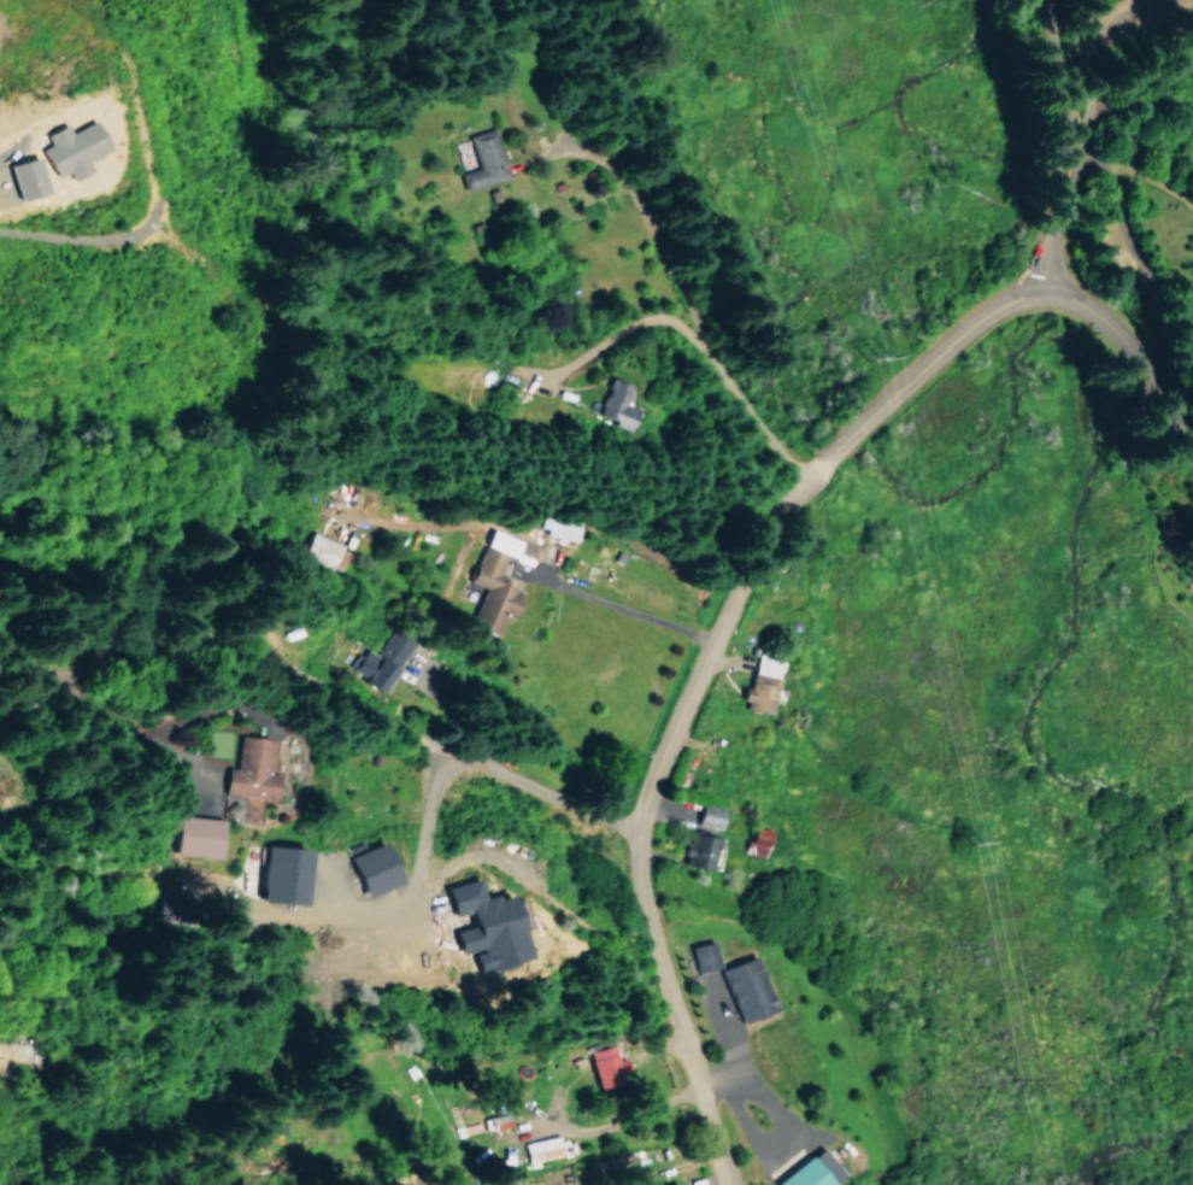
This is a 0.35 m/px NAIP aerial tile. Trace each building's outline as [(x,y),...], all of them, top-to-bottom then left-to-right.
[(92,149),(76,121),(55,133),(50,124),(31,135),(36,144),(26,150),(42,178),(52,172),(57,180),(74,170),(70,162),(92,149)] [(474,168),(459,171),(463,187),(503,178),(492,128),(466,134),(474,168)] [(33,194),(24,158),(0,163),(0,181),(5,200),(33,194)] [(621,428),(629,408),(618,404),(625,385),(604,378),(590,417),(621,428)] [(542,511),(537,530),(574,540),(579,520),(542,511)] [(468,625),(494,635),(502,614),(508,616),(519,587),(499,579),(515,539),(488,528),(467,581),(483,588),(468,625)] [(339,543),(308,531),(298,555),(329,568),(339,543)] [(407,642),(387,631),(374,654),(363,648),(351,669),(364,675),(360,682),(379,693),(407,642)] [(778,656),(754,651),(747,687),(741,686),(737,707),(768,713),(778,656)] [(220,792),(242,795),(240,816),(255,818),(257,799),(269,800),(272,773),(265,772),(269,739),(235,735),(231,767),(223,766),(220,792)] [(720,806),(697,803),(694,825),(717,828),(720,806)] [(219,820),(178,814),(173,852),(214,858),(219,820)] [(767,830),(749,825),(741,851),(759,857),(767,830)] [(680,865),(708,870),(714,837),(684,831),(679,855),(682,855),(680,865)] [(340,850),(359,896),(393,882),(376,841),(361,847),(359,842),(340,850)] [(254,901),(296,903),(300,848),(258,845),(254,901)] [(522,957),(503,893),(490,897),(489,893),(477,897),(471,877),(439,886),(447,915),(462,911),(466,925),(448,931),(455,954),(466,951),(472,972),(522,957)] [(687,946),(694,972),(717,966),(710,940),(687,946)] [(719,966),(736,1021),(771,1011),(754,956),(719,966)] [(618,1082),(616,1073),(623,1072),(620,1058),(614,1059),(611,1044),(587,1049),(594,1087),(618,1082)] [(487,1130),(506,1125),(503,1113),(484,1117),(487,1130)] [(521,1143),(525,1162),(560,1154),(555,1134),(521,1143)] [(842,1174),(816,1145),(773,1183),(774,1184),(829,1184),(842,1174)]
